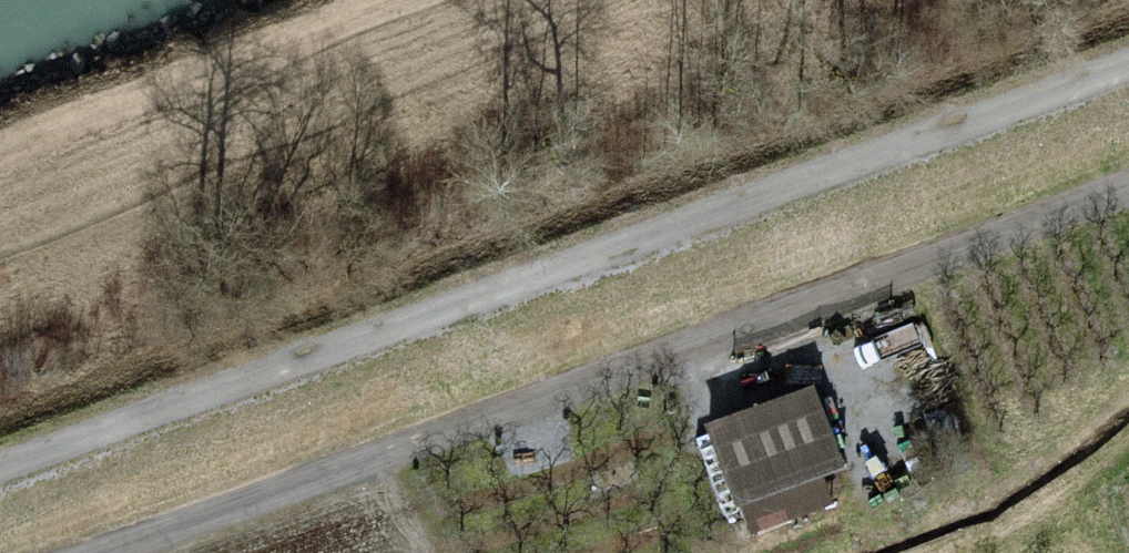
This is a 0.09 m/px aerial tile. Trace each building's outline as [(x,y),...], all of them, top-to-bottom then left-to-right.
[(811,381),(704,419),(735,503),(841,464),(811,381)]
